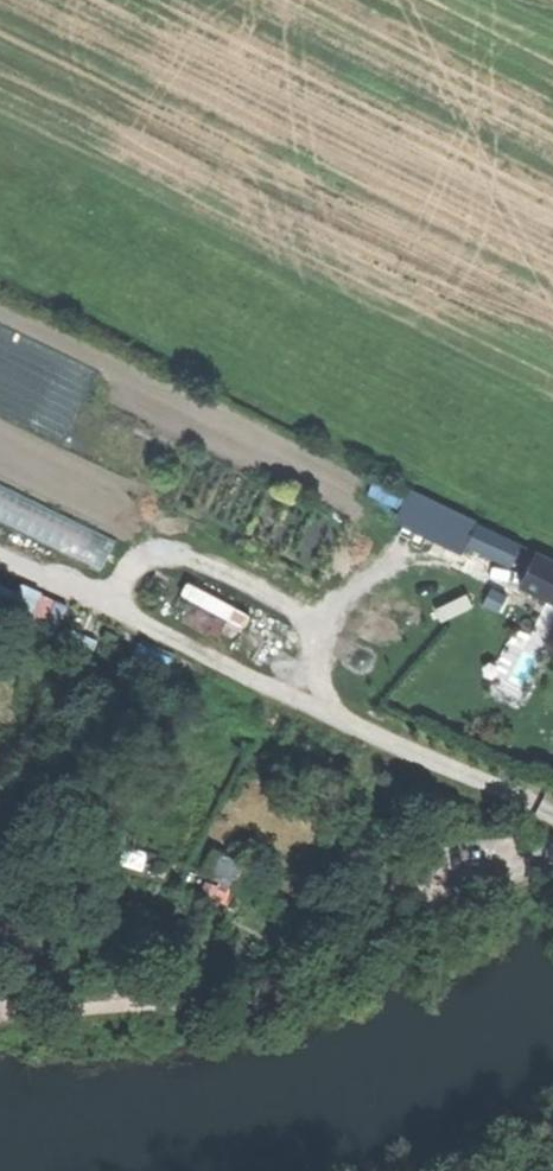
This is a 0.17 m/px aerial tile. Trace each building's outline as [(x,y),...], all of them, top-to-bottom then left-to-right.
[(109,562),(121,531),(0,485),(0,521),(109,562)] [(475,527),(465,548),(496,564),(503,563),(509,564),(517,548),(475,527)] [(537,554),(521,586),(550,600),(545,605),(551,608),(552,609),(552,562),(537,554)] [(450,566),(425,616),(468,636),(484,604),(492,586),(450,566)] [(492,586),(484,604),(503,613),(511,596),(492,586)] [(210,853),(200,874),(232,890),(242,869),(210,853)]
